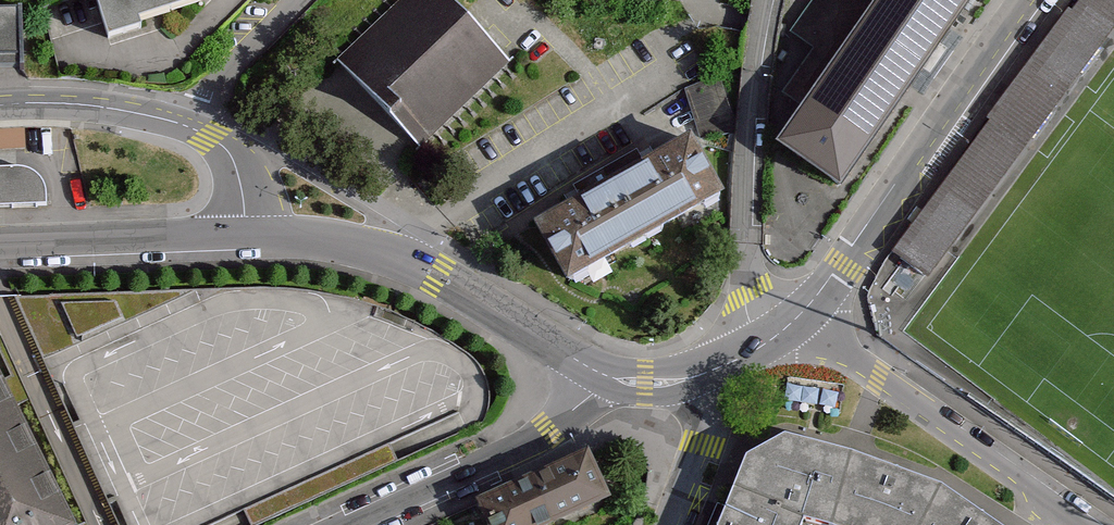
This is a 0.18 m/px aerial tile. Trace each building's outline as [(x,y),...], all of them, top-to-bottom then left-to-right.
[(85,28),(120,18),(117,11),(157,0),(78,0),(85,28)] [(325,57),(412,148),(502,62),(443,0),(386,0),(325,57)] [(779,163),(841,206),(985,0),(889,0),(882,10),(868,0),(816,0),(790,37),(811,51),(782,93),(813,115),(779,163)] [(892,250),(927,276),(1113,27),(1113,0),(1079,0),(892,250)] [(0,23),(0,81),(21,82),(24,24),(0,23)] [(699,130),(734,121),(723,77),(688,86),(699,130)] [(611,187),(644,246),(723,203),(690,142),(658,160),(655,154),(639,163),(643,169),(611,187)] [(38,206),(38,199),(35,181),(26,170),(12,163),(0,163),(0,208),(38,206)] [(570,210),(533,231),(565,289),(644,246),(611,187),(602,170),(573,186),(580,197),(567,204),(570,210)] [(0,411),(0,524),(53,524),(0,411)] [(847,459),(780,438),(746,455),(732,489),(800,521),(813,524),(830,524),(847,459)] [(847,459),(830,524),(923,524),(940,488),(847,459)] [(595,503),(577,464),(475,510),(482,524),(547,524),(595,503)] [(940,488),(923,524),(999,524),(940,488)] [(732,489),(718,524),(799,524),(800,521),(732,489)]
